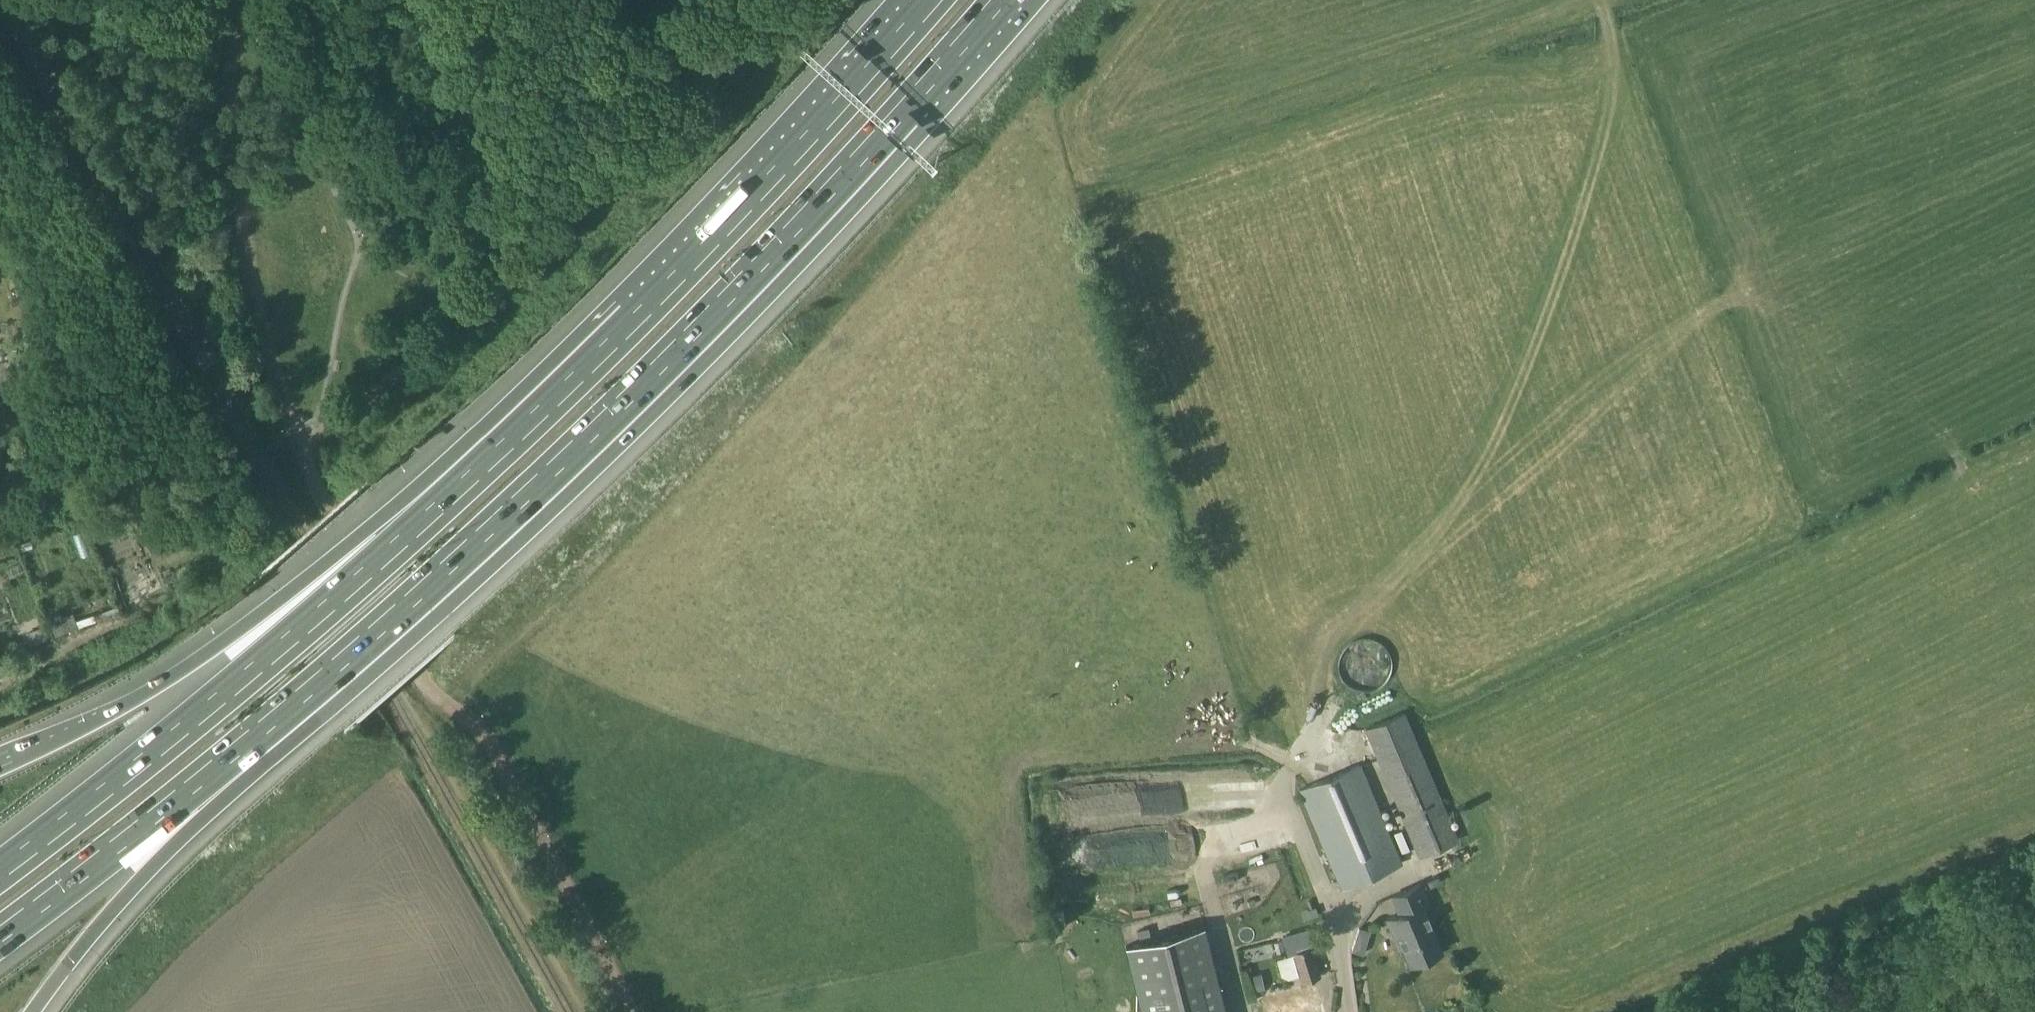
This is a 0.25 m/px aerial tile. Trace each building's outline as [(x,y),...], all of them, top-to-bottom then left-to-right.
[(1366,728),(1407,825),(1420,855),(1458,839),(1405,712),(1366,728)] [(1300,788),(1339,880),(1342,888),(1401,862),(1360,763),(1300,788)] [(1226,883),(1240,879),(1238,870),(1224,874),(1226,883)] [(1386,918),(1394,938),(1400,935),(1412,963),(1442,950),(1423,904),(1428,902),(1420,883),(1393,895),(1400,912),(1386,918)] [(1064,927),(1062,912),(1050,914),(1053,929),(1064,927)] [(1203,925),(1126,944),(1129,959),(1142,1011),(1226,1011),(1203,925)] [(1308,926),(1282,934),(1288,953),(1293,952),(1313,946),(1314,945),(1308,926)] [(1313,946),(1293,952),(1301,980),(1320,974),(1321,974),(1321,973),(1313,946)] [(1263,997),(1267,1011),(1321,1011),(1319,1007),(1322,1003),(1318,987),(1313,986),(1312,982),(1263,997)]
